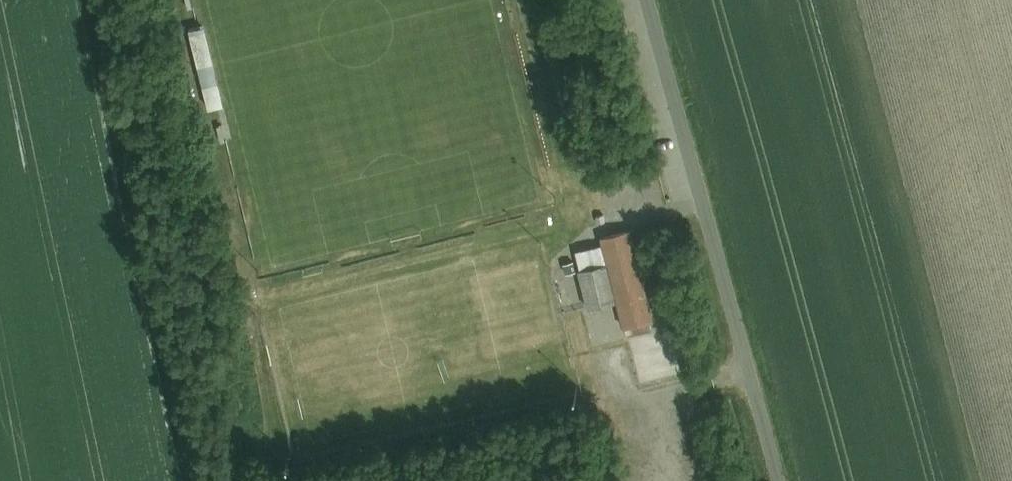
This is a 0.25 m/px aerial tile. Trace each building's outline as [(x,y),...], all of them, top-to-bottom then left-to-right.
[(188,26),(206,107),(224,102),(207,22),(188,26)] [(600,336),(662,319),(636,228),(598,239),(606,265),(582,271),(600,336)]
